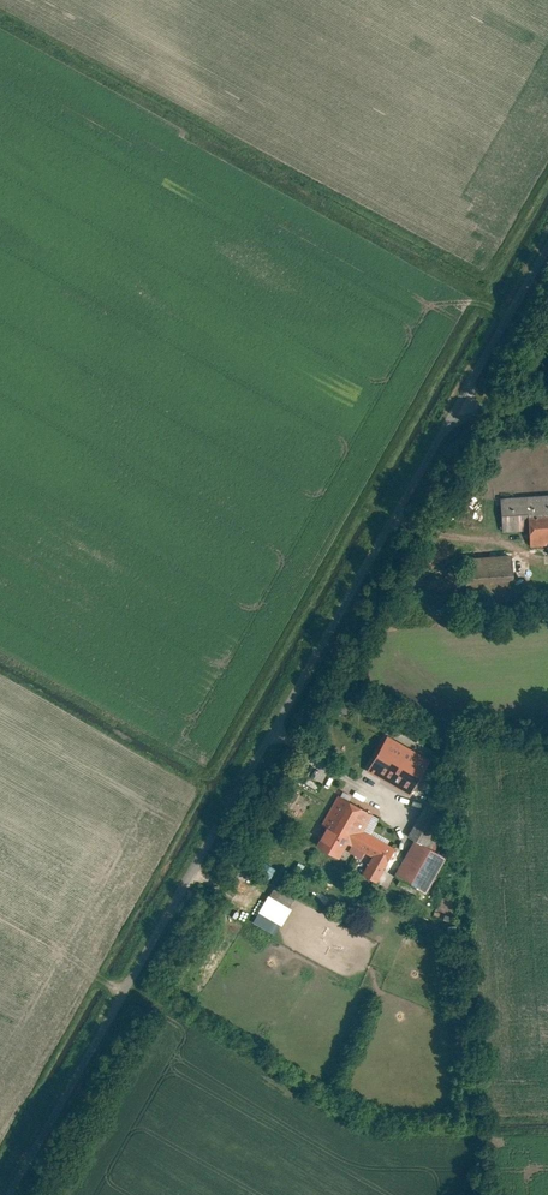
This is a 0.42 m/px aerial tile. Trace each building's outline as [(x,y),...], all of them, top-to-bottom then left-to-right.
[(531,528),(530,515),(547,513),(547,492),(500,496),(503,530),(531,528)] [(530,515),(531,528),(533,545),(547,544),(547,513),(530,515)] [(513,601),(511,556),(466,558),(468,603),(513,601)] [(533,594),(534,604),(547,603),(547,593),(533,594)] [(432,762),(389,737),(368,774),(412,798),(432,762)] [(375,816),(336,794),(319,826),(326,830),(315,848),(338,860),(346,845),(352,848),(349,854),(367,864),(360,877),(376,886),(397,849),(366,832),(375,816)] [(408,838),(414,841),(433,851),(452,813),(427,800),(408,838)] [(433,851),(414,841),(395,878),(428,895),(448,858),(433,851)] [(271,881),(277,868),(264,862),(257,874),(271,881)] [(253,922),(276,935),(292,908),(269,894),(253,922)]
